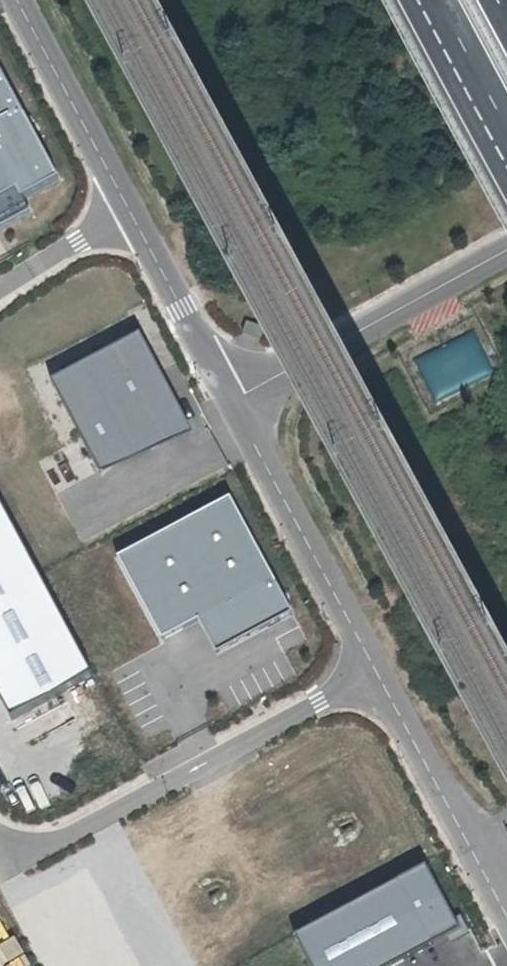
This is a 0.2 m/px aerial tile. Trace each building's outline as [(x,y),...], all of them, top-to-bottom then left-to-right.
[(68,190),(0,53),(0,223),(68,190)] [(262,331),(245,325),(242,336),(259,341),(262,331)] [(432,399),(492,375),(475,333),(415,356),(432,399)] [(149,342),(63,386),(113,481),(199,437),(149,342)] [(22,740),(111,692),(0,484),(0,699),(22,740)] [(240,506),(130,561),(174,648),(209,631),(226,666),(302,628),(240,506)] [(27,958),(19,941),(0,951),(0,965),(10,965),(27,958)]
